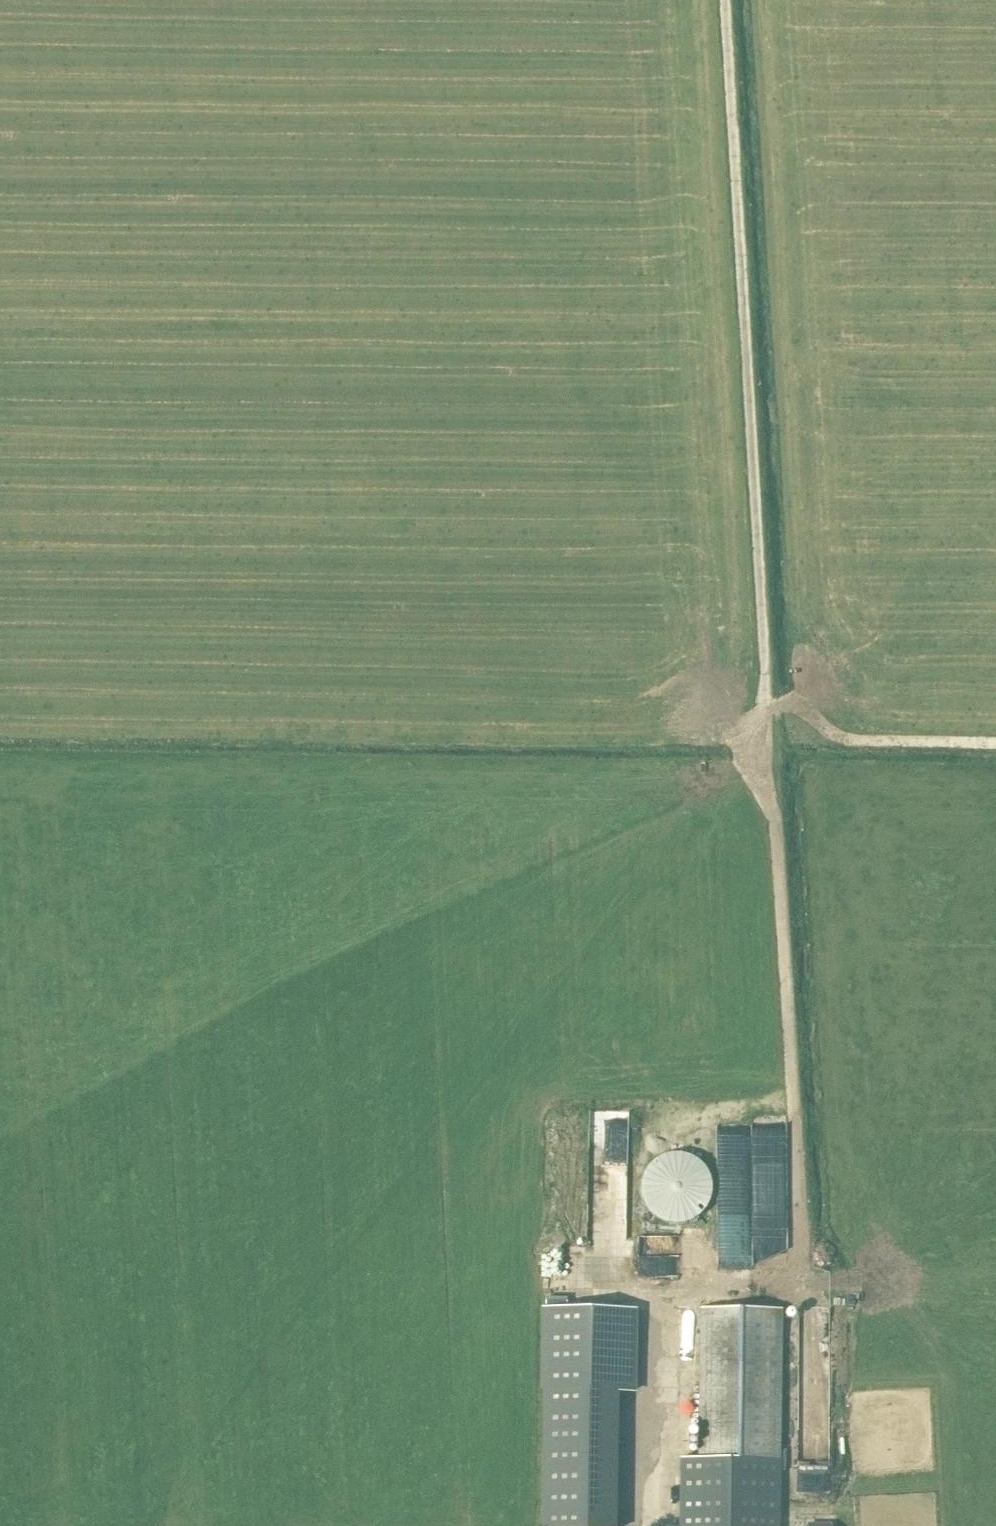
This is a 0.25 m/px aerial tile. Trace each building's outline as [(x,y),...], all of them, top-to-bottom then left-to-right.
[(717,1137),(752,1138),(751,1186),(779,1187),(779,1191),(786,1191),(787,1134),(754,1133),(754,1132),(718,1131),(717,1137)] [(643,1179),(641,1189),(644,1200),(649,1209),(657,1217),(666,1222),(677,1223),(688,1222),(697,1217),(705,1210),(711,1200),(713,1190),(712,1179),(708,1169),(701,1161),(692,1155),(682,1152),(672,1152),(662,1155),(653,1161),(647,1169),(643,1179)] [(639,1255),(679,1254),(679,1235),(639,1236),(639,1255)] [(632,1391),(634,1309),(546,1308),(544,1388),(542,1525),(616,1525),(618,1391),(632,1391)] [(783,1309),(700,1310),(697,1457),(680,1458),(679,1525),(780,1525),(783,1309)]
